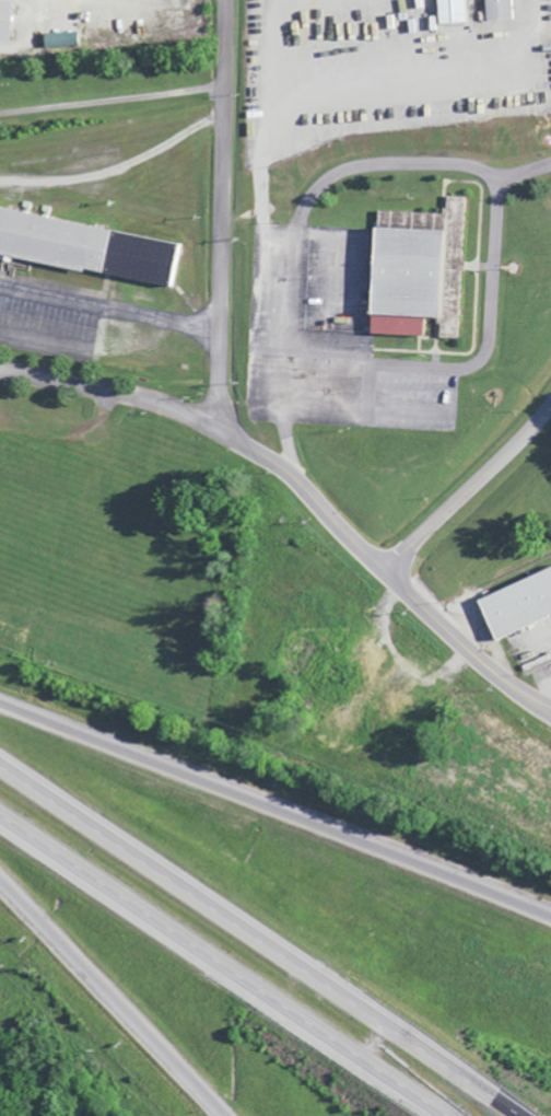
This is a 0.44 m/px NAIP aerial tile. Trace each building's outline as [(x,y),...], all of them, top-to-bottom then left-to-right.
[(458,0),(432,0),(433,27),(459,27),(458,0)] [(505,0),(479,0),(480,24),(505,23),(505,0)] [(360,337),(417,340),(418,322),(434,322),(435,293),(438,293),(440,248),(458,249),(460,201),(439,200),(439,218),(372,215),(371,232),(365,231),(360,337)] [(169,289),(176,245),(0,215),(0,261),(169,289)] [(488,644),(550,618),(550,587),(545,573),(471,603),(488,644)]
